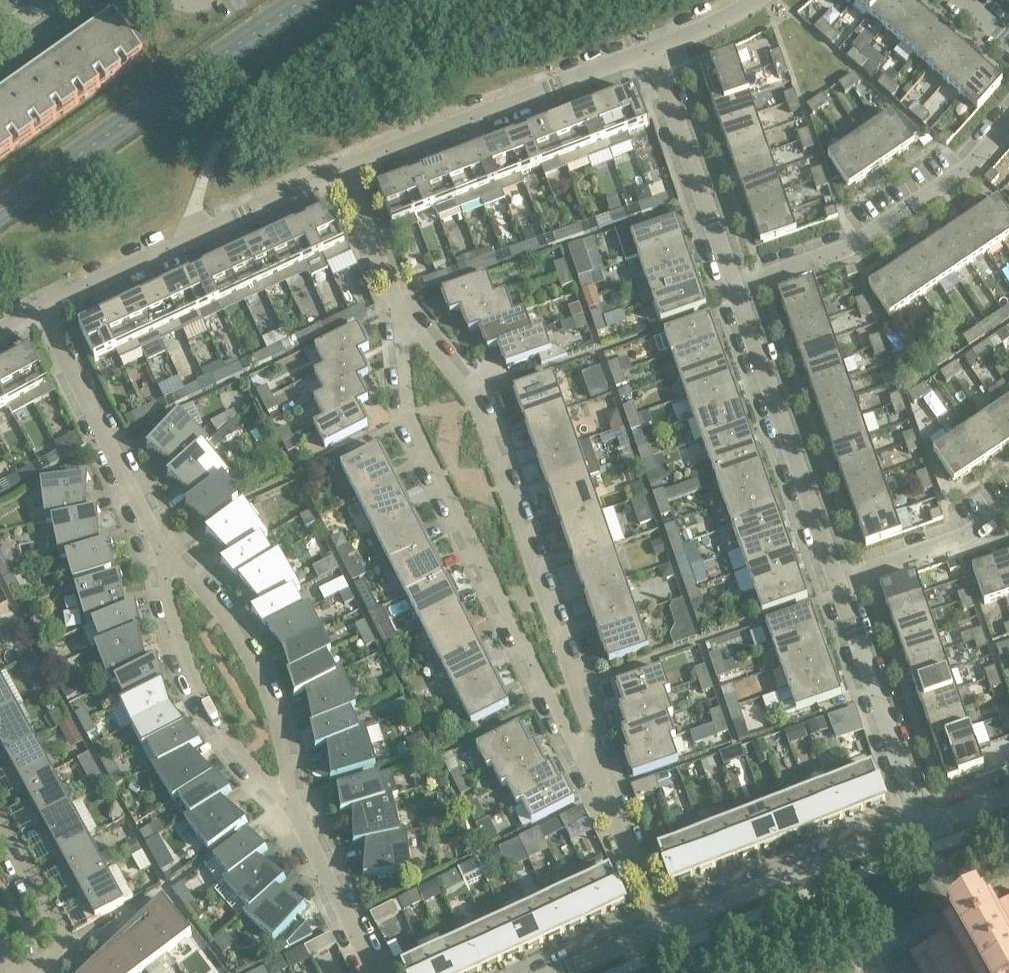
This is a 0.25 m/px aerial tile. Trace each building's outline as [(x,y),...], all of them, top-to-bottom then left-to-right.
[(854,2),(869,15),(883,0),(856,0),(854,2)] [(909,0),(883,0),(869,15),(884,29),(909,0)] [(925,14),(909,0),(884,29),(900,42),(925,14)] [(89,28),(0,90),(0,159),(144,58),(115,16),(111,12),(89,28)] [(940,27),(925,14),(900,42),(915,56),(940,27)] [(821,21),(814,29),(823,37),(830,29),(821,21)] [(955,41),(940,27),(915,56),(930,69),(955,41)] [(839,37),(830,29),(823,37),(832,45),(839,37)] [(971,54),(955,41),(930,69),(946,83),(971,54)] [(854,49),(846,58),(854,64),(861,56),(854,49)] [(784,62),(780,50),(769,54),(773,65),(784,62)] [(986,68),(971,54),(946,83),(961,96),(986,68)] [(700,68),(707,89),(742,76),(735,56),(700,68)] [(868,62),(861,56),(854,64),(861,70),(868,62)] [(788,73),(784,62),(773,65),(777,77),(788,73)] [(1002,82),(986,68),(961,96),(977,110),(1002,82)] [(860,83),(854,74),(846,79),(852,88),(860,83)] [(749,95),(742,76),(707,89),(713,108),(749,95)] [(884,76),(877,85),(884,91),(891,83),(884,76)] [(852,88),(846,79),(838,84),(844,94),(852,88)] [(899,89),(891,83),(884,91),(891,97),(899,89)] [(649,125),(636,91),(613,99),(627,134),(649,125)] [(797,100),(794,91),(784,95),(787,104),(797,100)] [(756,115),(749,95),(713,108),(720,127),(756,115)] [(828,104),(822,95),(814,101),(820,110),(828,104)] [(627,134),(613,99),(592,107),(608,149),(630,141),(627,134)] [(800,109),(797,100),(787,104),(790,113),(800,109)] [(820,110),(814,101),(806,106),(813,115),(820,110)] [(915,103),(908,112),(915,118),(922,110),(915,103)] [(608,149),(592,107),(571,115),(587,157),(608,149)] [(929,116),(922,110),(915,118),(922,124),(929,116)] [(893,113),(877,124),(898,156),(914,144),(893,113)] [(587,157),(571,115),(550,124),(566,166),(587,157)] [(762,134),(756,115),(720,127),(727,146),(762,134)] [(566,166),(550,124),(528,132),(541,167),(544,174),(566,166)] [(898,156),(877,124),(861,135),(882,166),(898,156)] [(811,139),(807,130),(797,134),(800,142),(811,139)] [(946,131),(939,139),(946,146),(953,137),(946,131)] [(541,167),(528,132),(507,140),(521,175),(541,167)] [(769,153),(762,134),(727,146),(734,166),(769,153)] [(882,166),(861,135),(845,146),(866,177),(882,166)] [(814,148),(811,139),(800,142),(803,151),(814,148)] [(521,175),(507,140),(485,148),(502,190),(524,182),(521,175)] [(866,177),(845,146),(828,157),(849,188),(866,177)] [(502,190),(485,148),(464,157),(480,199),(502,190)] [(776,172),(769,153),(734,166),(740,185),(776,172)] [(480,199),(464,157),(443,165),(459,207),(480,199)] [(459,207),(443,165),(422,173),(435,208),(437,215),(459,207)] [(824,177),(821,168),(810,172),(813,181),(824,177)] [(999,177),(991,171),(984,179),(991,186),(999,177)] [(783,192),(776,172),(740,185),(747,204),(783,192)] [(435,208),(422,173),(400,181),(414,216),(435,208)] [(827,186),(824,177),(813,181),(817,190),(827,186)] [(414,216),(400,181),(378,190),(394,232),(417,223),(414,216)] [(789,211),(783,192),(747,204),(754,223),(789,211)] [(667,195),(653,200),(656,209),(670,204),(667,195)] [(998,199),(981,211),(1002,242),(1008,237),(1008,216),(998,199)] [(656,209),(653,200),(639,205),(643,214),(656,209)] [(838,217),(835,208),(824,211),(827,220),(838,217)] [(623,210),(609,215),(613,224),(626,220),(623,210)] [(348,252),(329,211),(307,221),(323,255),(326,262),(348,252)] [(796,231),(789,211),(754,223),(761,244),(796,231)] [(1002,242),(981,211),(965,221),(986,253),(1002,242)] [(613,224),(609,215),(596,220),(599,229),(613,224)] [(676,219),(642,231),(639,224),(640,224),(639,222),(615,231),(615,232),(617,232),(621,243),(621,247),(623,254),(626,257),(627,260),(625,261),(625,262),(638,257),(684,242),(676,219)] [(323,255),(307,221),(287,230),(303,264),(323,255)] [(986,253),(965,221),(949,232),(970,263),(986,253)] [(579,226),(566,230),(569,239),(583,235),(579,226)] [(303,264),(287,230),(266,240),(285,281),(306,271),(303,264)] [(569,239),(566,230),(552,235),(555,244),(569,239)] [(970,263),(949,232),(933,243),(954,274),(970,263)] [(285,281),(266,240),(245,250),(264,290),(285,281)] [(536,241),(523,245),(526,254),(540,250),(536,241)] [(691,263),(684,242),(638,257),(646,279),(691,263)] [(578,243),(567,247),(568,249),(578,279),(588,275),(589,275),(594,273),(591,263),(589,261),(584,263),(578,245),(578,243)] [(954,274),(933,243),(917,253),(938,285),(954,274)] [(526,254),(523,245),(509,250),(512,259),(526,254)] [(264,290),(245,250),(225,259),(244,300),(264,290)] [(938,285),(917,253),(901,264),(922,296),(938,285)] [(493,256),(480,260),(483,269),(497,265),(493,256)] [(244,300),(225,259),(204,269),(219,303),(222,310),(244,300)] [(483,269),(480,260),(466,265),(469,274),(483,269)] [(568,272),(563,260),(553,263),(557,275),(568,272)] [(699,285),(691,263),(646,279),(653,301),(699,285)] [(922,296),(901,264),(885,275),(906,306),(922,296)] [(858,275),(855,266),(844,269),(848,279),(858,275)] [(219,303),(204,269),(183,279),(199,312),(219,303)] [(451,270),(437,275),(440,284),(454,280),(451,270)] [(572,284),(568,272),(557,275),(561,288),(572,284)] [(440,284),(437,275),(424,280),(427,289),(440,284)] [(589,275),(588,275),(578,279),(582,291),(593,287),(589,275)] [(906,306),(885,275),(868,286),(890,318),(906,306)] [(495,297),(487,276),(442,291),(450,315),(461,311),(461,310),(495,298),(495,297)] [(199,312),(183,279),(162,288),(181,329),(202,319),(199,312)] [(821,301),(814,280),(778,293),(785,313),(821,301)] [(707,307),(699,285),(653,301),(661,323),(707,307)] [(181,329),(162,288),(142,298),(161,339),(181,329)] [(513,315),(506,293),(495,297),(495,298),(461,310),(461,311),(468,332),(480,328),(480,327),(514,316),(513,315)] [(869,305),(865,296),(855,300),(858,309),(869,305)] [(161,339),(142,298),(121,307),(140,348),(161,339)] [(827,320),(821,301),(785,313),(792,332),(827,320)] [(583,315),(578,303),(568,306),(572,319),(583,315)] [(603,304),(589,310),(593,322),(604,318),(617,313),(615,308),(603,304)] [(872,314),(869,305),(858,309),(861,318),(872,314)] [(362,306),(349,312),(354,321),(367,314),(362,306)] [(140,348),(121,307),(100,317),(116,351),(119,358),(140,348)] [(532,332),(525,311),(513,315),(514,316),(480,327),(480,328),(487,350),(499,346),(498,345),(532,333),(532,332)] [(1008,320),(1002,311),(994,316),(1000,325),(1008,320)] [(354,321),(349,312),(337,319),(341,327),(354,321)] [(587,327),(583,315),(572,319),(576,331),(587,327)] [(718,339),(710,316),(664,332),(672,355),(718,339)] [(116,351),(100,317),(79,327),(94,361),(116,351)] [(608,330),(604,318),(593,322),(597,334),(608,330)] [(834,339),(827,320),(792,332),(798,352),(834,339)] [(322,325),(309,332),(313,340),(326,334),(322,325)] [(369,349),(358,327),(315,349),(325,369),(326,370),(358,353),(358,354),(369,349)] [(978,327),(970,332),(976,342),(984,336),(978,327)] [(550,348),(544,328),(532,332),(532,333),(498,345),(499,346),(506,367),(537,357),(540,365),(565,356),(564,353),(553,347),(550,348)] [(313,340),(309,332),(296,338),(300,347),(313,340)] [(894,332),(886,337),(893,347),(901,342),(894,332)] [(976,342),(970,332),(962,338),(969,347),(976,342)] [(882,344),(879,335),(868,339),(872,348),(882,344)] [(725,360),(718,339),(672,355),(680,376),(725,360)] [(841,358),(834,339),(798,352),(805,371),(841,358)] [(994,351),(987,342),(979,347),(986,356),(994,351)] [(885,353),(882,344),(872,348),(875,357),(885,353)] [(281,345),(268,352),(272,360),(285,354),(281,345)] [(986,356),(979,347),(972,352),(978,361),(986,356)] [(946,349),(938,354),(945,363),(952,358),(946,349)] [(53,391),(31,351),(10,363),(32,402),(53,391)] [(272,360),(268,352),(255,358),(259,366),(272,360)] [(326,370),(325,369),(315,374),(325,395),(358,379),(358,380),(369,374),(358,354),(358,353),(326,370)] [(945,363),(938,354),(930,359),(937,368),(945,363)] [(847,378),(841,358),(805,371),(812,390),(847,378)] [(618,360),(607,364),(612,376),(622,372),(618,360)] [(733,382),(725,360),(680,376),(687,398),(733,382)] [(10,363),(0,368),(0,392),(8,407),(11,413),(32,402),(10,363)] [(962,372),(955,363),(948,368),(954,377),(962,372)] [(240,365),(226,371),(231,380),(244,374),(240,365)] [(602,368),(583,374),(592,399),(610,393),(602,368)] [(954,377),(948,368),(940,374),(946,383),(954,377)] [(231,380),(226,371),(213,377),(217,386),(231,380)] [(627,384),(622,372),(612,376),(616,388),(627,384)] [(895,382),(892,373),(882,377),(885,386),(895,382)] [(514,389),(526,424),(566,410),(554,375),(514,389)] [(854,397),(847,378),(812,390),(818,409),(854,397)] [(325,395),(314,400),(325,421),(357,405),(358,406),(368,400),(358,380),(358,379),(325,395)] [(740,403),(733,382),(687,398),(695,419),(740,403)] [(198,384),(185,391),(189,399),(202,393),(198,384)] [(266,384),(256,390),(262,401),(272,396),(266,384)] [(930,394),(924,384),(916,390),(922,399),(930,394)] [(629,387),(618,391),(620,397),(632,393),(629,387)] [(922,399),(916,390),(908,395),(914,404),(922,399)] [(189,399),(185,391),(172,397),(176,405),(189,399)] [(902,402),(899,393),(889,397),(892,406),(902,402)] [(278,407),(272,396),(262,401),(268,413),(278,407)] [(861,416),(854,397),(818,409),(825,429),(861,416)] [(998,408),(1008,425),(1008,401),(998,408)] [(905,411),(902,402),(892,406),(895,415),(905,411)] [(633,403),(622,407),(627,419),(637,415),(633,403)] [(748,425),(740,403),(695,419),(702,441),(748,425)] [(156,404),(143,410),(147,419),(160,413),(156,404)] [(325,421),(314,426),(325,448),(327,447),(330,453),(345,446),(342,439),(368,426),(358,406),(357,405),(325,421)] [(998,408),(982,419),(1003,450),(1008,446),(1008,425),(998,408)] [(147,419),(143,410),(130,416),(134,425),(147,419)] [(577,444),(566,410),(526,424),(538,458),(577,444)] [(617,410),(606,414),(610,426),(621,422),(617,410)] [(148,448),(180,465),(203,445),(203,446),(208,442),(179,415),(148,448)] [(642,427),(637,415),(627,419),(631,431),(642,427)] [(868,436),(861,416),(825,429),(832,448),(868,436)] [(224,418),(219,417),(209,422),(215,432),(227,422),(224,418)] [(1003,450),(982,419),(966,430),(987,461),(1003,450)] [(231,423),(212,439),(217,445),(240,434),(231,423)] [(287,425),(277,430),(282,442),(293,437),(287,425)] [(755,446),(748,425),(702,441),(710,462),(755,446)] [(987,461),(966,430),(950,440),(971,472),(987,461)] [(916,441),(913,432),(902,436),(905,445),(916,441)] [(874,455),(868,436),(832,448),(839,468),(874,455)] [(299,448),(293,437),(282,442),(288,453),(299,448)] [(971,472),(950,440),(933,452),(954,483),(971,472)] [(919,450),(916,441),(905,445),(908,453),(919,450)] [(280,453),(275,442),(265,447),(271,458),(280,453)] [(589,478),(577,444),(538,458),(550,492),(589,478)] [(72,445),(59,451),(64,460),(76,453),(72,445)] [(180,465),(168,475),(199,495),(199,496),(223,478),(224,478),(229,474),(203,446),(203,445),(180,465)] [(648,446),(637,450),(642,462),(652,458),(648,446)] [(763,468),(755,446),(710,462),(717,484),(763,468)] [(341,466),(357,499),(395,480),(378,447),(341,466)] [(64,460),(59,451),(46,458),(51,467),(64,460)] [(881,475),(874,455),(839,468),(845,487),(881,475)] [(657,470),(652,458),(642,462),(646,474),(657,470)] [(32,466),(19,473),(24,482),(37,475),(32,466)] [(770,489),(763,468),(717,484),(725,505),(770,489)] [(929,479),(926,470),(916,474),(919,483),(929,479)] [(24,482),(19,473),(7,480),(11,488),(24,482)] [(888,494),(881,475),(845,487),(852,506),(888,494)] [(314,481),(312,476),(303,480),(307,489),(313,486),(314,481)] [(42,484),(47,523),(53,522),(53,521),(82,515),(82,514),(87,478),(42,484)] [(199,496),(199,495),(186,505),(206,520),(238,497),(224,478),(223,478),(199,496)] [(601,512),(589,478),(550,492),(561,526),(601,512)] [(932,488),(929,479),(919,483),(922,492),(932,488)] [(411,512),(395,480),(357,499),(374,531),(411,512)] [(642,483),(629,487),(633,501),(647,496),(642,483)] [(663,489),(652,493),(657,505),(668,501),(663,489)] [(778,511),(770,489),(725,505),(732,527),(778,511)] [(895,513),(888,494),(852,506),(859,525),(895,513)] [(672,513),(668,501),(657,505),(661,517),(672,513)] [(267,536),(244,505),(207,532),(236,555),(262,539),(262,540),(267,536)] [(650,508),(636,512),(641,526),(654,521),(650,508)] [(943,519),(940,510),(929,513),(933,523),(943,519)] [(95,548),(97,511),(82,514),(82,515),(53,521),(53,522),(61,559),(67,558),(66,557),(95,548)] [(315,522),(310,511),(300,516),(306,527),(315,522)] [(785,533),(778,511),(732,527),(740,548),(785,533)] [(427,544),(411,512),(374,531),(390,563),(427,544)] [(613,546),(601,512),(561,526),(573,560),(613,546)] [(902,533),(895,513),(859,525),(866,546),(902,533)] [(678,532),(667,536),(672,548),(683,544),(678,532)] [(793,554),(785,533),(740,548),(747,570),(793,554)] [(236,555),(222,563),(240,580),(274,559),(262,540),(262,539),(236,555)] [(662,540),(652,543),(657,557),(667,553),(662,540)] [(111,569),(110,543),(95,548),(66,557),(67,558),(73,580),(111,569)] [(350,543),(336,549),(341,560),(355,554),(350,543)] [(444,576),(427,544),(390,563),(406,595),(444,576)] [(687,556),(683,544),(672,548),(676,560),(687,556)] [(625,580),(613,546),(573,560),(585,594),(625,580)] [(800,576),(793,554),(747,570),(755,591),(800,576)] [(300,589),(279,555),(274,559),(240,580),(267,604),(267,605),(294,591),(294,592),(300,589)] [(991,562),(1004,598),(1008,596),(1008,556),(991,562)] [(960,569),(957,560),(947,563),(950,573),(960,569)] [(1004,598),(991,562),(972,569),(985,605),(1004,598)] [(360,564),(347,571),(352,582),(366,575),(360,564)] [(670,564),(659,568),(663,579),(667,580),(675,577),(670,564)] [(18,585),(12,574),(3,579),(9,590),(18,585)] [(923,594),(916,574),(880,586),(887,607),(923,594)] [(693,575),(682,579),(687,591),(697,587),(693,575)] [(121,612),(120,576),(76,589),(88,627),(94,625),(93,624),(121,613),(121,612)] [(460,608),(444,576),(406,595),(422,627),(460,608)] [(808,598),(800,576),(755,591),(762,614),(808,598)] [(349,589),(344,580),(333,586),(338,595),(349,589)] [(364,580),(354,585),(360,598),(370,593),(364,580)] [(637,614),(625,580),(585,594),(597,628),(637,614)] [(702,599),(697,587),(687,591),(691,603),(702,599)] [(353,598),(349,589),(338,595),(342,604),(353,598)] [(971,599),(968,590),(957,594),(960,603),(971,599)] [(267,605),(267,604),(253,611),(269,630),(304,612),(294,592),(294,591),(267,605)] [(930,614),(923,594),(887,607),(894,626),(930,614)] [(974,608),(971,599),(960,603),(963,612),(974,608)] [(139,631),(136,607),(121,612),(121,613),(93,624),(94,625),(102,645),(102,646),(139,631)] [(382,607),(369,614),(375,627),(388,621),(382,607)] [(819,630),(811,607),(766,623),(773,645),(819,630)] [(476,640),(460,608),(422,627),(438,659),(476,640)] [(320,630),(310,609),(304,612),(269,630),(285,648),(320,630)] [(709,621),(705,609),(694,613),(698,625),(709,621)] [(649,649),(637,614),(597,628),(609,663),(649,649)] [(936,633),(930,614),(894,626),(901,645),(936,633)] [(370,631),(366,622),(355,628),(359,637),(370,631)] [(695,637),(691,626),(684,628),(687,640),(695,637)] [(984,638),(981,629),(971,632),(974,641),(984,638)] [(331,651),(320,630),(285,648),(290,671),(325,654),(326,654),(331,651)] [(826,651),(819,630),(773,645),(781,667),(826,651)] [(143,667),(139,631),(102,646),(102,645),(96,648),(111,684),(116,682),(116,681),(143,667)] [(375,641),(370,631),(359,637),(364,646),(375,641)] [(943,652),(936,633),(901,645),(907,664),(943,652)] [(987,647),(984,638),(974,641),(977,650),(987,647)] [(492,672),(476,640),(438,659),(455,691),(492,672)] [(54,654),(48,643),(39,648),(45,659),(54,654)] [(1008,643),(996,646),(1000,657),(1008,654),(1008,647),(1008,643)] [(720,651),(709,654),(713,667),(724,663),(720,651)] [(834,673),(826,651),(781,667),(788,688),(834,673)] [(950,671),(943,652),(907,664),(914,684),(950,671)] [(325,654),(290,671),(295,695),(309,688),(336,674),(326,654),(325,654)] [(162,684),(157,660),(143,667),(116,681),(116,682),(126,701),(127,702),(162,684)] [(728,675),(724,663),(713,667),(717,679),(728,675)] [(404,666),(398,670),(401,677),(410,673),(407,667),(404,666)] [(709,678),(705,666),(694,670),(698,682),(709,678)] [(998,676),(995,667),(984,671),(987,680),(998,676)] [(617,685),(624,706),(624,707),(665,693),(670,692),(662,669),(617,685)] [(356,708),(341,671),(336,674),(309,688),(313,724),(350,710),(356,708)] [(956,691),(950,671),(914,684),(921,703),(956,691)] [(509,705),(492,672),(455,691),(471,724),(509,705)] [(842,695),(834,673),(788,688),(789,689),(777,693),(785,715),(842,695)] [(1001,685),(998,676),(987,680),(990,689),(1001,685)] [(714,690),(709,678),(698,682),(703,694),(714,690)] [(0,680),(0,717),(15,708),(0,680)] [(61,690),(67,700),(77,694),(72,684),(61,690)] [(167,708),(162,684),(127,702),(126,701),(121,704),(132,725),(167,708)] [(963,710),(956,691),(921,703),(927,722),(963,710)] [(624,707),(624,706),(619,708),(627,729),(627,730),(668,716),(668,717),(673,715),(665,693),(624,707)] [(735,694),(724,698),(728,710),(739,706),(735,694)] [(409,709),(404,698),(395,703),(400,714),(409,709)] [(423,698),(413,703),(417,710),(426,706),(423,698)] [(1008,705),(997,708),(1001,719),(1008,716),(1008,709),(1008,705)] [(743,718),(739,706),(728,710),(732,722),(743,718)] [(856,707),(855,708),(827,717),(832,729),(860,719),(856,707)] [(15,708),(0,717),(0,760),(3,759),(2,758),(33,741),(15,708)] [(183,726),(167,708),(132,725),(142,747),(148,744),(148,743),(183,726)] [(427,708),(419,712),(423,721),(428,718),(430,713),(427,708)] [(724,720),(720,709),(709,712),(713,724),(724,720)] [(92,719),(87,710),(76,716),(81,725),(92,719)] [(350,710),(313,724),(316,749),(331,743),(331,742),(359,731),(358,731),(350,710)] [(970,729),(963,710),(927,722),(934,742),(970,729)] [(627,730),(627,729),(622,731),(630,753),(671,739),(671,740),(676,738),(668,717),(668,716),(627,730)] [(1001,719),(1004,729),(1008,727),(1008,716),(1001,719)] [(825,718),(809,724),(813,736),(829,730),(825,718)] [(97,728),(92,719),(81,725),(86,734),(97,728)] [(728,732),(724,720),(713,724),(717,736),(728,732)] [(71,721),(60,727),(71,747),(82,741),(71,721)] [(199,744),(183,726),(148,743),(148,744),(158,764),(185,751),(199,744)] [(476,748),(487,769),(492,767),(492,766),(530,747),(530,746),(519,726),(476,748)] [(376,766),(364,728),(358,731),(359,731),(331,742),(331,743),(332,779),(376,766)] [(797,728),(785,732),(790,746),(802,742),(797,728)] [(977,749),(970,729),(934,742),(941,761),(977,749)] [(701,730),(692,733),(696,746),(706,743),(701,730)] [(630,753),(625,754),(633,777),(678,761),(671,740),(671,739),(630,753)] [(51,774),(33,741),(2,758),(3,759),(7,768),(3,770),(16,794),(20,791),(51,774)] [(426,741),(415,746),(418,754),(430,748),(426,741)] [(763,741),(753,745),(757,756),(767,753),(763,741)] [(406,743),(396,749),(400,758),(411,752),(406,743)] [(544,764),(534,744),(530,746),(530,747),(492,766),(492,767),(502,787),(507,785),(506,785),(545,765),(544,764)] [(984,769),(977,749),(941,761),(948,782),(984,769)] [(158,764),(152,766),(173,800),(178,797),(178,796),(212,776),(185,751),(158,764)] [(115,761),(110,752),(99,758),(104,766),(115,761)] [(731,752),(721,755),(727,773),(737,769),(731,752)] [(88,753),(77,760),(94,792),(106,786),(88,753)] [(714,759),(702,763),(705,772),(717,768),(714,759)] [(119,769),(115,761),(104,766),(109,775),(119,769)] [(559,782),(549,762),(544,764),(545,765),(506,785),(507,785),(517,806),(521,803),(559,783),(559,782)] [(444,778),(439,767),(429,772),(435,783),(444,778)] [(872,767),(850,776),(864,811),(885,802),(872,767)] [(461,769),(450,774),(456,785),(466,780),(461,769)] [(390,772),(341,787),(342,812),(357,808),(357,807),(386,799),(385,798),(391,796),(397,795),(390,772)] [(69,806),(51,774),(20,791),(25,800),(21,803),(34,826),(38,824),(38,823),(69,806)] [(656,778),(661,790),(672,786),(668,774),(656,778)] [(230,792),(212,776),(178,796),(178,797),(190,816),(216,800),(216,801),(230,792)] [(864,811),(850,776),(829,784),(842,819),(864,811)] [(659,789),(655,777),(631,786),(635,797),(659,789)] [(472,791),(466,780),(456,785),(462,797),(472,791)] [(575,802),(564,780),(559,782),(559,783),(521,803),(532,824),(575,802)] [(842,819),(829,784),(807,792),(821,827),(842,819)] [(821,827),(807,792),(786,800),(800,835),(821,827)] [(399,833),(391,796),(385,798),(386,799),(357,807),(357,808),(355,844),(370,841),(370,840),(399,834),(399,833)] [(190,816),(185,819),(208,851),(245,823),(216,801),(216,800),(190,816)] [(800,835),(786,800),(765,809),(778,844),(800,835)] [(116,804),(109,807),(108,812),(111,819),(121,813),(116,804)] [(87,839),(69,806),(38,823),(38,824),(43,833),(39,835),(52,859),(56,856),(87,839)] [(588,817),(582,806),(559,818),(565,829),(588,817)] [(481,809),(471,815),(477,826),(487,821),(481,809)] [(682,809),(671,814),(675,824),(686,820),(682,809)] [(778,844),(765,809),(744,817),(757,852),(778,844)] [(757,852),(744,817),(722,825),(736,860),(757,852)] [(487,821),(477,826),(482,837),(487,847),(499,841),(489,820),(487,821)] [(551,822),(539,828),(545,840),(557,834),(551,822)] [(736,860),(722,825),(701,833),(715,868),(736,860)] [(149,827),(140,832),(145,842),(155,837),(149,827)] [(538,829),(522,837),(531,855),(547,847),(538,829)] [(410,871),(405,832),(399,833),(399,834),(370,840),(370,841),(365,877),(410,871)] [(715,868),(701,833),(680,841),(693,876),(715,868)] [(266,851),(246,835),(214,858),(228,877),(229,878),(253,860),(266,851)] [(105,871),(87,839),(56,856),(61,865),(57,868),(70,892),(74,889),(74,888),(105,871)] [(515,840),(499,849),(508,867),(524,859),(515,840)] [(140,851),(135,841),(124,847),(129,857),(140,851)] [(693,876),(680,841),(658,850),(671,885),(693,876)] [(147,862),(142,853),(134,858),(138,866),(147,862)] [(477,859),(457,869),(467,888),(487,878),(477,859)] [(229,878),(228,877),(223,881),(249,909),(249,910),(272,890),(284,880),(253,860),(229,878)] [(168,863),(159,868),(164,877),(173,872),(168,863)] [(457,869),(437,879),(445,895),(465,885),(457,869)] [(610,870),(588,880),(604,914),(625,904),(610,870)] [(123,905),(105,871),(74,888),(74,889),(79,898),(74,901),(87,924),(123,905)] [(604,914),(588,880),(568,890),(583,924),(604,914)] [(436,881),(418,890),(425,904),(443,894),(436,881)] [(249,910),(249,909),(244,914),(273,941),(304,908),(272,890),(249,910)] [(583,924),(568,890),(547,899),(563,934),(583,924)] [(423,903),(417,891),(407,896),(413,908),(423,903)] [(187,892),(179,899),(187,908),(195,902),(187,892)] [(563,934),(547,899),(526,909),(542,943),(563,934)] [(155,922),(148,927),(168,953),(191,935),(166,902),(156,905),(155,922)] [(398,913),(393,902),(370,914),(375,925),(398,913)] [(983,917),(978,907),(954,920),(947,924),(952,934),(910,957),(919,972),(1008,972),(1008,902),(983,917)] [(542,943),(526,909),(506,919),(521,953),(542,943)] [(521,953),(506,919),(485,928),(501,962),(521,953)] [(168,953),(148,927),(125,945),(145,971),(168,953)] [(501,962),(485,928),(464,938),(480,972),(501,962)] [(332,935),(331,933),(304,947),(310,958),(336,945),(331,935),(332,935)] [(464,938),(444,947),(455,972),(478,972),(480,972),(464,938)] [(125,945),(102,962),(110,972),(141,972),(145,971),(125,945)] [(444,947),(423,957),(430,972),(455,972),(444,947)] [(294,952),(284,957),(290,969),(300,963),(294,952)] [(423,957),(402,967),(404,972),(430,972),(423,957)] [(273,964),(278,972),(285,972),(290,970),(284,958),(273,964)] [(102,962),(87,972),(110,972),(102,962)]
